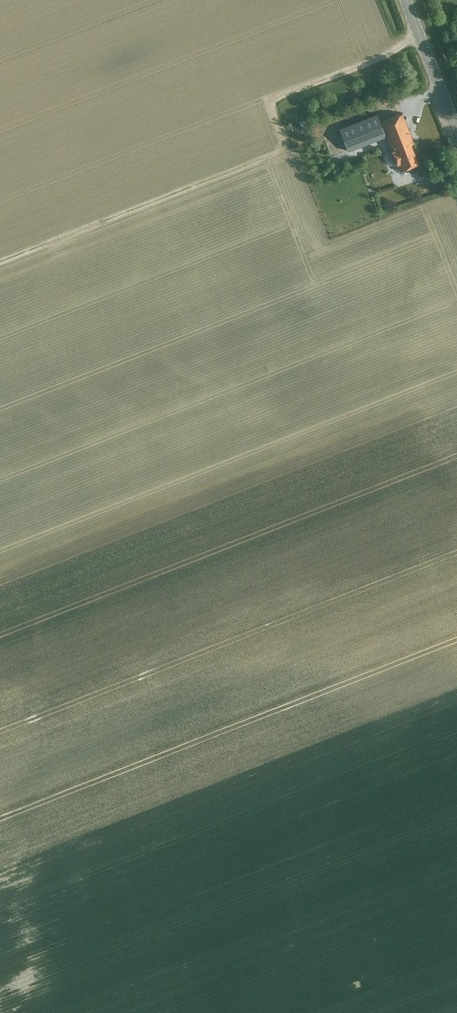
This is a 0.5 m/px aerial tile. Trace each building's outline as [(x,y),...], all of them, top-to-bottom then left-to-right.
[(382,120),(379,113),(340,128),(349,150),(387,135),(401,170),(411,166),(413,172),(421,169),(411,143),(414,142),(402,112),(382,120)]
